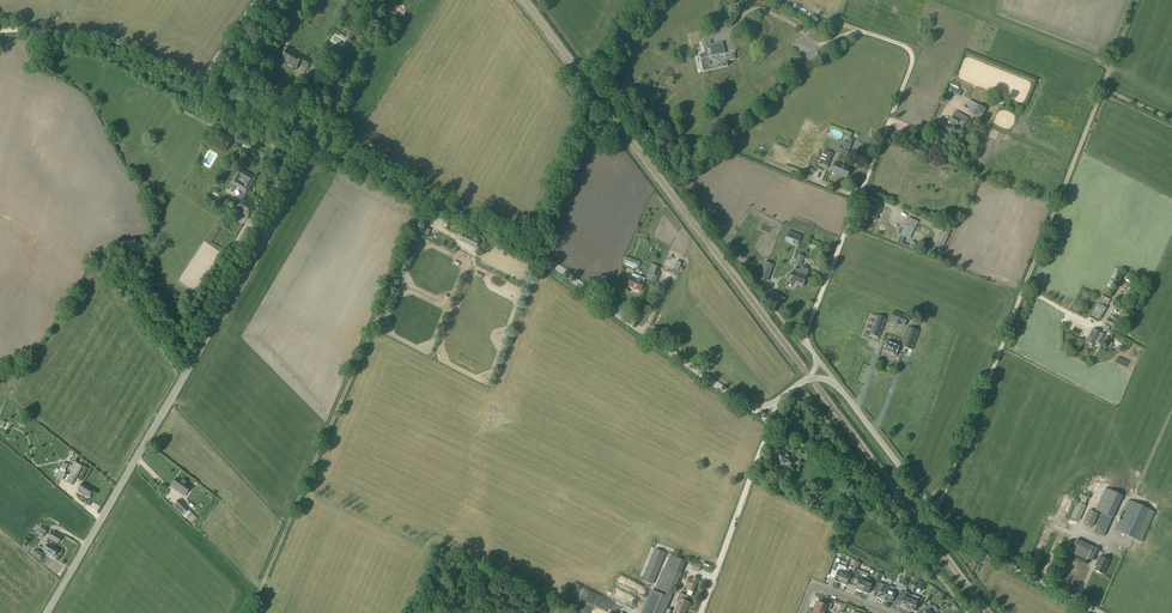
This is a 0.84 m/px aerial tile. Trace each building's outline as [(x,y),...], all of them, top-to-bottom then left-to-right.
[(344,24),(342,27),(342,28),(350,32),(346,39),(350,41),(356,31),(344,24)] [(343,41),(345,36),(339,32),(336,38),(343,41)] [(710,69),(717,68),(723,66),(726,66),(725,60),(729,59),(732,59),(731,53),(713,57),(711,46),(705,48),(709,63),(708,63),(709,67),(710,66),(710,69)] [(308,68),(311,62),(288,48),(282,59),(297,68),(300,63),(308,68)] [(944,100),(948,102),(952,94),(959,97),(961,91),(950,86),(944,100)] [(973,114),(975,111),(982,115),(985,109),(978,105),(973,102),(970,101),(966,106),(970,108),(968,111),(973,114)] [(959,120),(958,120),(963,122),(966,116),(956,111),(952,117),(959,120)] [(959,120),(952,117),(950,122),(956,125),(958,120),(959,120)] [(937,128),(945,132),(949,133),(948,134),(953,136),(956,130),(952,127),(948,126),(949,125),(940,121),(937,128)] [(244,134),(241,140),(248,144),(251,138),(244,134)] [(225,135),(220,144),(228,149),(233,140),(225,135)] [(272,147),(275,141),(269,137),(266,143),(272,147)] [(841,147),(849,150),(851,144),(843,141),(841,147)] [(849,150),(841,147),(839,152),(846,155),(849,150)] [(210,150),(208,158),(214,160),(216,151),(210,150)] [(818,163),(828,166),(833,154),(824,150),(818,163)] [(832,172),(841,176),(841,175),(847,177),(850,168),(842,165),(843,165),(836,162),(832,172)] [(247,192),(255,179),(239,169),(230,183),(247,192)] [(248,216),(254,205),(242,199),(236,210),(248,216)] [(865,215),(877,219),(882,207),(870,203),(865,215)] [(901,246),(902,244),(910,227),(913,220),(908,218),(896,245),(901,247),(901,246)] [(245,230),(238,242),(246,247),(253,235),(245,230)] [(935,246),(941,249),(949,233),(943,230),(935,246)] [(801,236),(789,231),(787,237),(794,239),(792,243),(798,245),(801,236)] [(459,240),(475,248),(478,241),(462,233),(459,240)] [(794,265),(800,267),(804,257),(798,255),(794,265)] [(623,264),(636,270),(639,263),(625,258),(623,264)] [(758,280),(766,283),(772,266),(765,263),(758,280)] [(791,276),(804,281),(806,276),(808,270),(803,268),(802,271),(794,268),(793,271),(791,276)] [(657,272),(653,270),(649,280),(653,282),(657,272)] [(804,281),(791,276),(789,282),(802,287),(804,281)] [(627,286),(640,291),(644,283),(631,277),(627,286)] [(1097,304),(1105,308),(1109,300),(1101,296),(1097,304)] [(1105,308),(1097,304),(1097,303),(1090,315),(1099,320),(1106,309),(1105,308)] [(901,325),(903,326),(907,317),(893,312),(889,321),(892,322),(901,326),(901,325)] [(876,316),(868,334),(877,338),(884,319),(876,316)] [(1116,323),(1109,319),(1107,318),(1105,323),(1114,328),(1115,326),(1116,323)] [(1070,324),(1072,325),(1070,330),(1082,335),(1085,326),(1071,320),(1070,324)] [(908,328),(901,347),(910,350),(917,332),(908,328)] [(1086,341),(1093,345),(1095,342),(1099,344),(1104,335),(1100,333),(1092,329),(1086,341)] [(1110,340),(1105,337),(1102,344),(1107,346),(1110,340)] [(881,352),(894,357),(898,347),(885,342),(881,352)] [(776,461),(771,468),(778,473),(781,469),(779,468),(781,464),(787,469),(795,459),(783,451),(776,461)] [(73,484),(82,467),(74,462),(72,466),(70,465),(67,469),(70,470),(68,473),(70,473),(66,481),(73,484)] [(60,481),(64,474),(59,471),(54,478),(60,481)] [(176,478),(171,486),(173,488),(173,489),(174,490),(173,490),(177,492),(178,493),(178,492),(180,492),(182,494),(183,492),(187,488),(188,486),(185,484),(180,481),(176,478)] [(92,489),(82,483),(77,491),(88,497),(92,489)] [(1094,510),(1101,513),(1111,518),(1120,495),(1104,488),(1094,510)] [(1071,516),(1078,519),(1085,504),(1078,500),(1071,516)] [(1114,529),(1140,541),(1153,511),(1127,500),(1114,529)] [(188,509),(180,501),(173,507),(182,515),(188,509)] [(1084,522),(1092,526),(1098,513),(1089,509),(1084,522)] [(1111,518),(1101,513),(1093,532),(1103,536),(1111,518)] [(40,526),(36,532),(44,537),(47,531),(40,526)] [(47,544),(43,551),(53,557),(58,550),(50,545),(53,541),(57,544),(61,537),(52,532),(48,538),(45,543),(47,544)] [(1089,558),(1094,560),(1100,549),(1094,547),(1089,558)] [(31,554),(37,558),(40,554),(38,553),(39,551),(35,549),(31,554)] [(655,549),(643,580),(652,584),(665,553),(655,549)] [(641,612),(664,612),(685,562),(681,560),(677,559),(670,555),(647,612),(642,610),(641,612)] [(1095,570),(1103,574),(1109,561),(1099,557),(1097,562),(1098,562),(1095,570)] [(692,569),(699,571),(701,565),(695,562),(692,569)] [(843,573),(845,569),(846,568),(838,565),(838,564),(835,563),(832,571),(837,572),(834,581),(840,583),(843,573)] [(979,565),(974,563),(971,570),(976,572),(979,565)] [(848,570),(845,569),(843,573),(840,583),(846,586),(851,573),(848,572),(848,570)] [(685,586),(689,588),(688,590),(693,592),(698,579),(693,577),(692,579),(688,577),(685,586)] [(855,589),(862,592),(867,579),(861,577),(860,580),(859,579),(855,589)] [(873,581),(867,579),(862,592),(868,594),(873,581)] [(916,586),(922,588),(924,582),(918,579),(916,586)] [(883,602),(884,602),(888,591),(884,589),(886,585),(878,582),(876,587),(875,590),(880,592),(877,598),(881,599),(880,600),(883,602)] [(888,602),(891,603),(893,599),(897,601),(898,599),(901,591),(895,589),(895,588),(890,586),(888,591),(884,602),(888,603),(888,602)] [(906,610),(907,609),(912,595),(908,594),(909,593),(901,590),(901,591),(898,599),(902,601),(900,606),(903,608),(906,610)] [(688,596),(680,593),(676,601),(679,602),(675,611),(679,612),(684,612),(689,602),(686,601),(688,596)] [(912,595),(907,609),(906,610),(907,611),(910,611),(913,612),(916,606),(920,607),(923,599),(912,595)] [(814,609),(824,612),(826,609),(830,610),(832,604),(824,601),(823,604),(817,602),(816,603),(815,603),(814,607),(815,608),(814,609)] [(937,612),(937,610),(934,607),(932,607),(929,603),(922,609),(925,612),(924,612),(935,612),(937,612)]
